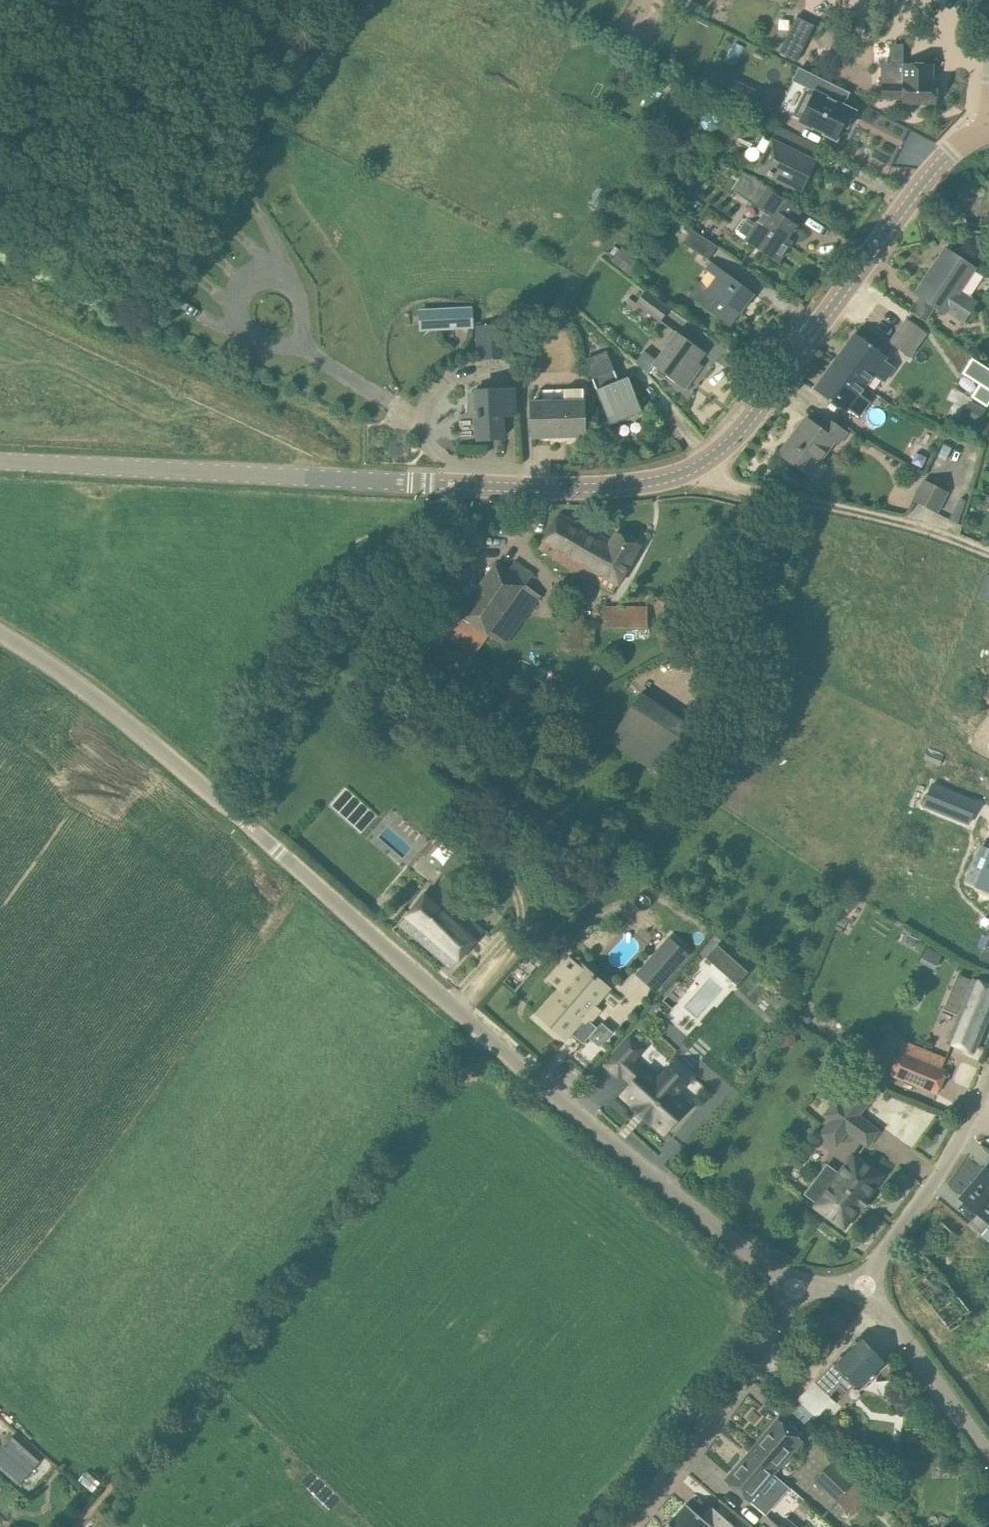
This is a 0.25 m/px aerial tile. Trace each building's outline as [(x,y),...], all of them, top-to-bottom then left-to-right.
[(697,3),(694,10),(700,13),(703,6),(697,3)] [(797,18),(779,54),(797,63),(815,26),(797,18)] [(933,64),(882,63),(882,98),(903,99),(903,104),(936,104),(937,81),(933,81),(933,64)] [(714,69),(705,87),(752,110),(761,92),(714,69)] [(801,117),(843,140),(853,123),(858,126),(867,109),(853,101),(859,90),(832,77),(825,90),(815,84),(813,90),(810,88),(799,109),(804,111),(801,117)] [(815,162),(797,153),(759,134),(745,163),(801,191),(815,162)] [(804,212),(767,187),(744,172),(732,190),(765,212),(757,224),(748,218),(744,218),(736,229),(737,233),(747,239),(746,240),(778,261),(792,241),(786,238),(804,212)] [(692,230),(683,243),(708,259),(717,246),(692,230)] [(627,244),(614,259),(632,274),(644,259),(627,244)] [(974,268),(963,260),(946,249),(916,294),(944,313),(947,309),(964,320),(975,303),(958,292),(974,268)] [(738,311),(752,292),(710,261),(705,269),(716,277),(708,288),(699,281),(690,294),(722,318),(730,306),(738,311)] [(660,321),(670,308),(646,290),(636,303),(660,321)] [(435,326),(474,326),(473,307),(434,307),(435,326)] [(907,319),(890,342),(910,356),(926,333),(907,319)] [(507,325),(476,326),(477,360),(508,359),(507,325)] [(705,352),(689,340),(677,332),(659,357),(645,347),(636,360),(649,370),(653,365),(685,388),(702,365),(698,362),(705,352)] [(849,377),(864,388),(874,374),(884,382),(895,367),(884,360),(887,356),(855,333),(836,359),(853,371),(849,377)] [(642,412),(635,394),(628,377),(618,381),(607,351),(585,360),(603,406),(611,425),(642,412)] [(962,374),(979,384),(971,397),(987,407),(988,404),(988,369),(972,358),(962,374)] [(853,371),(836,359),(814,389),(846,412),(849,408),(859,416),(870,401),(860,393),(864,388),(849,377),(853,371)] [(517,410),(516,389),(477,391),(477,394),(471,395),(472,413),(478,413),(479,438),(503,438),(502,411),(517,410)] [(585,431),(585,415),(585,400),(584,391),(563,391),(564,401),(532,402),(533,437),(550,436),(550,432),(585,431)] [(971,399),(962,417),(979,425),(988,407),(971,399)] [(835,439),(839,442),(847,432),(826,417),(819,427),(806,418),(780,453),(809,475),(835,439)] [(910,444),(903,457),(923,468),(930,454),(910,444)] [(936,513),(948,491),(925,479),(913,500),(936,513)] [(560,513),(551,530),(542,548),(594,581),(595,580),(614,591),(641,545),(616,532),(612,540),(560,513)] [(515,561),(507,572),(496,564),(443,635),(473,658),(534,575),(515,561)] [(606,624),(648,623),(647,605),(606,605),(606,624)] [(655,762),(679,722),(623,688),(599,728),(655,762)] [(923,806),(969,825),(979,801),(933,782),(923,806)] [(483,857),(465,843),(442,871),(460,886),(483,857)] [(977,871),(988,876),(988,843),(977,871)] [(432,885),(400,924),(451,968),(484,931),(432,885)] [(669,937),(652,956),(673,973),(689,955),(669,937)] [(718,944),(707,957),(737,985),(749,972),(718,944)] [(562,995),(544,1016),(569,1037),(572,1033),(584,1043),(597,1027),(590,1021),(600,1009),(595,1005),(611,986),(582,962),(558,991),(562,995)] [(981,981),(974,978),(948,1041),(974,1052),(988,1015),(988,985),(981,981)] [(630,1038),(607,1064),(619,1075),(621,1072),(633,1083),(622,1095),(634,1106),(633,1107),(650,1122),(651,1121),(663,1132),(688,1104),(674,1092),(684,1081),(668,1067),(658,1078),(647,1068),(643,1072),(632,1062),(643,1050),(630,1038)] [(905,1041),(900,1052),(891,1074),(937,1093),(946,1071),(942,1069),(947,1058),(905,1041)] [(854,1090),(843,1105),(836,1100),(826,1114),(832,1119),(822,1134),(836,1144),(847,1130),(867,1145),(878,1131),(858,1115),(868,1101),(854,1090)] [(827,1163),(804,1194),(817,1203),(815,1206),(844,1227),(859,1206),(863,1209),(871,1199),(867,1196),(882,1176),(853,1154),(840,1173),(827,1163)] [(961,1198),(988,1221),(988,1171),(986,1168),(961,1198)] [(815,1381),(829,1395),(830,1396),(841,1386),(849,1393),(867,1375),(871,1379),(887,1364),(863,1337),(858,1337),(815,1381)] [(778,1419),(725,1480),(750,1501),(766,1515),(790,1487),(774,1473),(802,1440),(778,1419)] [(42,1460),(14,1434),(0,1449),(0,1466),(20,1484),(42,1460)] [(837,1499),(853,1484),(833,1463),(817,1479),(837,1499)] [(711,1506),(701,1517),(686,1504),(686,1503),(672,1519),(672,1518),(664,1526),(735,1526),(711,1506)] [(779,1526),(798,1526),(787,1517),(779,1526)]
